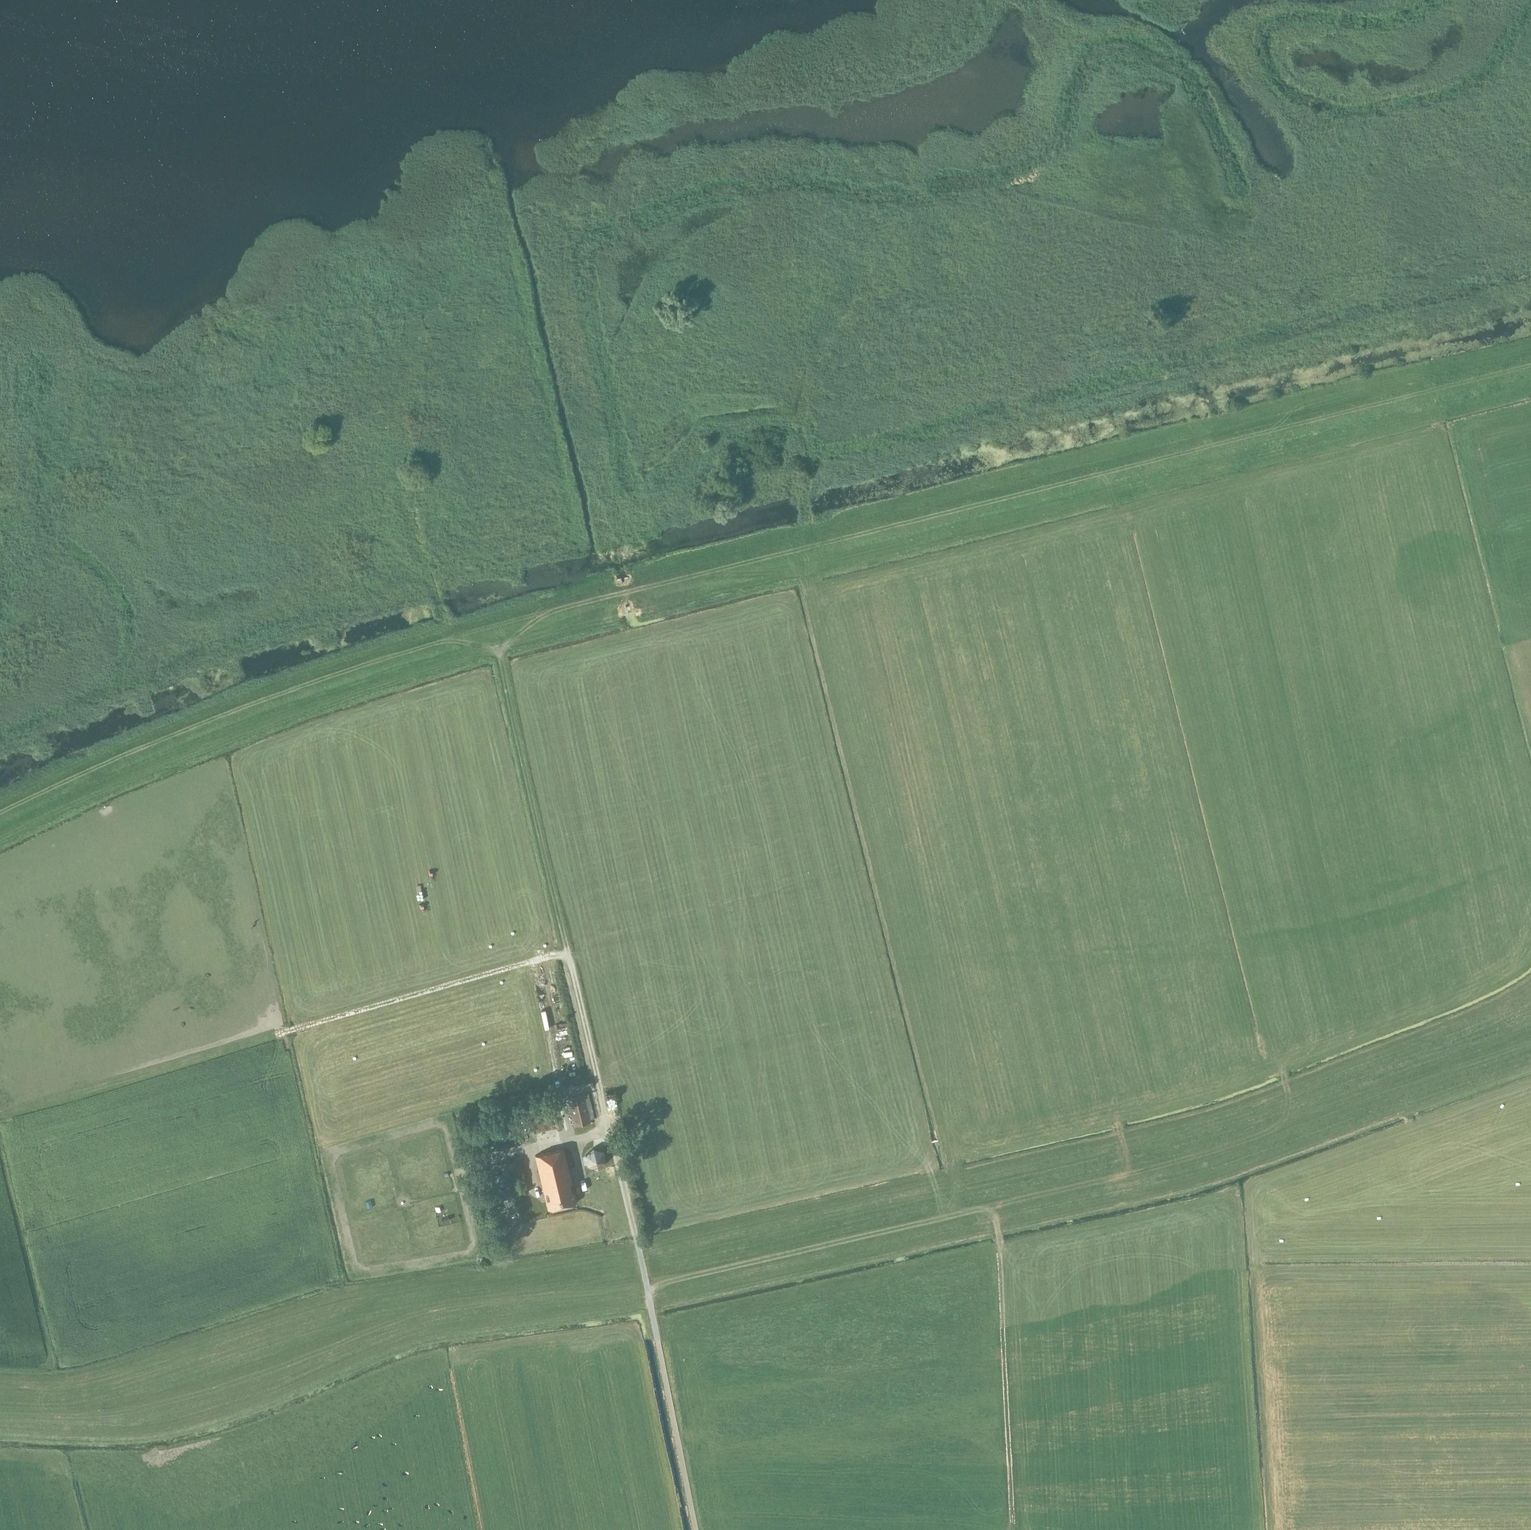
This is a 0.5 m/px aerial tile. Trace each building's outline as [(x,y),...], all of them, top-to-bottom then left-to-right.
[(538,1004),(548,1001),(546,991),(536,994),(538,1004)] [(573,1126),(590,1123),(589,1119),(593,1118),(588,1094),(567,1099),(573,1126)] [(535,1155),(547,1209),(576,1202),(563,1148),(535,1155)] [(584,1151),(586,1164),(603,1162),(601,1148),(584,1151)]
